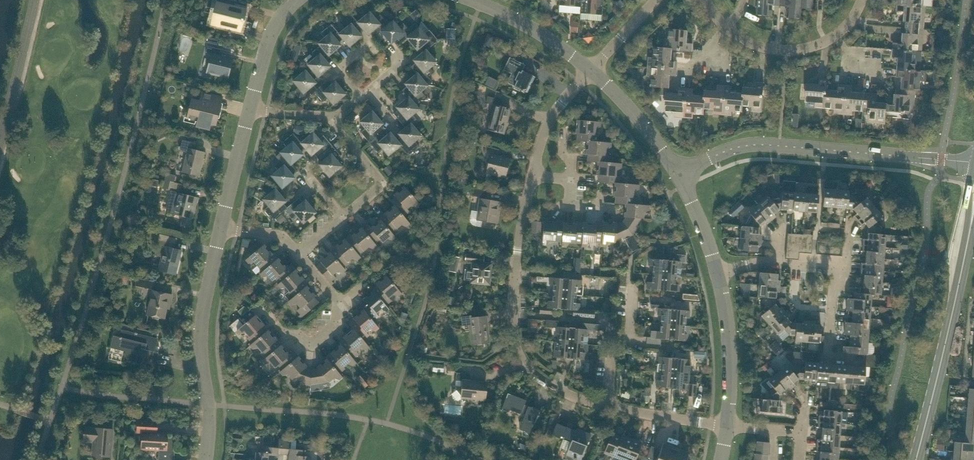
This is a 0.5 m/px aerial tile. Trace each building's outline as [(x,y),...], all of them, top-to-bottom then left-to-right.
[(234,1),(228,0),(214,0),(213,3),(225,6),(220,25),(240,30),(245,10),(233,7),(234,1)] [(582,7),(581,7),(581,13),(603,15),(604,0),(582,0),(582,7)] [(620,0),(617,5),(621,9),(624,6),(625,4),(620,0)] [(781,0),(759,0),(758,15),(772,16),(773,10),(769,10),(770,5),(780,6),(781,0)] [(780,6),(791,7),(790,18),(801,19),(802,8),(803,0),(781,0),(780,6)] [(802,8),(813,9),(814,0),(803,0),(802,8)] [(924,29),(926,6),(898,4),(897,11),(906,11),(905,21),(911,22),(911,28),(924,29)] [(375,19),(370,13),(370,12),(358,22),(358,23),(364,30),(368,35),(370,33),(374,38),(381,32),(381,31),(388,25),(380,15),(375,19)] [(358,23),(358,22),(352,15),(341,24),(345,29),(339,34),(343,39),(349,47),(361,36),(359,34),(364,30),(358,23)] [(403,23),(398,27),(393,21),(388,25),(381,31),(381,32),(391,43),(393,41),(397,46),(407,38),(412,34),(403,23)] [(578,22),(571,21),(570,32),(577,33),(578,22)] [(339,34),(331,25),(321,33),(325,38),(318,44),(320,46),(329,56),(329,55),(341,45),(339,43),(343,39),(339,34)] [(429,30),(424,34),(419,28),(412,34),(407,38),(417,50),(419,48),(423,52),(423,53),(426,50),(438,41),(429,30)] [(922,52),(924,29),(911,28),(910,34),(904,34),(903,44),(895,43),(894,50),(922,52)] [(687,44),(688,31),(670,30),(669,40),(665,40),(664,48),(664,49),(672,49),(672,50),(684,51),(691,51),(692,51),(693,44),(687,44)] [(590,33),(585,39),(589,43),(594,37),(590,33)] [(219,55),(221,50),(207,46),(206,53),(212,54),(207,73),(227,78),(232,59),(219,55)] [(329,55),(329,56),(320,46),(304,60),(318,77),(330,67),(328,64),(333,60),(329,55)] [(664,49),(664,48),(655,47),(654,58),(650,58),(649,67),(677,69),(677,62),(671,61),(672,50),(672,49),(664,49)] [(436,62),(426,50),(423,53),(423,52),(413,60),(415,63),(411,67),(417,74),(423,81),(427,86),(432,82),(428,77),(434,73),(430,68),(436,62)] [(921,61),(922,52),(894,50),(893,57),(899,57),(898,69),(916,71),(917,61),(921,61)] [(533,70),(538,57),(532,54),(526,67),(533,70)] [(522,71),(525,65),(509,57),(503,70),(511,74),(507,83),(527,92),(534,77),(522,71)] [(676,76),(677,69),(649,67),(648,75),(653,76),(652,86),(669,88),(670,75),(676,76)] [(916,71),(898,69),(898,76),(904,77),(903,89),(916,90),(920,91),(921,80),(925,81),(926,71),(916,71)] [(316,83),(305,71),(293,81),(299,88),(294,92),(303,102),(314,92),(317,89),(313,85),(316,83)] [(423,81),(417,74),(405,84),(407,86),(402,90),(408,97),(415,105),(425,96),(421,91),(427,86),(423,81)] [(335,82),(333,84),(329,79),(317,89),(314,92),(323,102),(328,98),(333,105),(345,94),(335,82)] [(827,90),(828,80),(820,79),(820,85),(807,84),(806,102),(816,103),(816,107),(825,108),(826,90),(827,90)] [(762,111),(764,83),(757,83),(756,89),(744,88),(743,94),(744,94),(743,105),(753,106),(753,111),(762,111)] [(846,86),(839,85),(839,91),(827,90),(826,90),(825,108),(835,109),(835,113),(844,114),(846,86)] [(725,86),(719,86),(718,86),(718,92),(705,91),(705,97),(704,108),(714,109),(714,113),(723,114),(725,86)] [(732,87),(725,86),(723,114),(732,115),(732,111),(743,111),(743,105),(744,94),(743,94),(731,93),(732,87)] [(853,87),(852,87),(846,86),(844,114),(853,115),(853,110),(863,111),(864,107),(864,94),(852,93),(853,87)] [(686,89),(680,89),(679,89),(679,95),(667,93),(665,111),(676,112),(675,116),(684,117),(686,89)] [(693,96),(693,90),(686,89),(684,117),(693,118),(693,113),(704,114),(704,108),(705,97),(693,96)] [(916,90),(903,89),(902,95),(896,95),(895,100),(889,100),(888,104),(886,104),(886,111),(901,112),(901,114),(901,116),(902,117),(904,118),(910,118),(911,118),(913,117),(913,115),(913,113),(914,113),(916,90)] [(192,99),(188,115),(199,118),(196,126),(209,130),(210,124),(215,125),(222,97),(202,92),(200,101),(192,99)] [(878,95),(865,94),(864,94),(864,107),(870,107),(868,122),(885,123),(886,111),(886,104),(877,103),(878,95)] [(501,107),(503,100),(487,96),(486,103),(495,105),(488,130),(503,134),(510,109),(501,107)] [(415,105),(408,97),(396,107),(398,110),(394,114),(406,128),(411,124),(416,119),(412,115),(419,109),(415,105)] [(380,126),(382,124),(372,112),(368,115),(365,112),(361,116),(363,119),(361,121),(360,122),(365,128),(361,132),(369,143),(384,130),(380,126)] [(600,126),(601,122),(577,120),(576,134),(577,134),(577,141),(587,141),(601,142),(601,140),(598,140),(599,134),(594,134),(595,129),(600,126)] [(421,136),(411,124),(406,128),(398,134),(400,136),(396,140),(400,145),(408,155),(418,146),(414,141),(421,136)] [(390,133),(388,135),(384,130),(369,143),(378,153),(383,149),(388,155),(400,145),(396,140),(390,133)] [(301,143),(293,133),(283,142),(287,147),(280,153),(284,157),(291,165),(291,164),(303,155),(301,152),(305,148),(301,143)] [(323,135),(319,139),(313,133),(301,143),(305,148),(311,155),(313,153),(317,158),(332,146),(323,135)] [(194,150),(196,143),(182,139),(180,147),(188,149),(183,172),(198,176),(204,153),(194,150)] [(601,142),(587,141),(586,154),(588,154),(587,161),(597,162),(611,163),(612,161),(608,160),(609,155),(605,155),(605,149),(611,147),(611,143),(601,142)] [(336,160),(341,156),(332,146),(317,158),(321,163),(319,165),(329,177),(341,166),(336,160)] [(497,155),(499,150),(485,146),(484,153),(490,154),(485,173),(505,178),(510,158),(497,155)] [(291,164),(291,165),(284,157),(274,166),(278,170),(272,176),(282,188),(294,178),(292,176),(297,172),(291,164)] [(611,163),(597,162),(596,175),(598,175),(598,182),(615,183),(622,184),(622,183),(622,181),(619,181),(619,176),(615,175),(616,170),(621,168),(621,164),(611,163)] [(389,175),(393,171),(389,165),(384,169),(389,175)] [(174,182),(176,175),(166,173),(164,180),(174,182)] [(186,185),(174,182),(164,180),(162,188),(184,193),(186,185)] [(622,183),(622,184),(615,183),(614,196),(616,196),(615,203),(625,204),(639,205),(639,203),(636,203),(637,197),(633,197),(633,192),(638,189),(639,185),(622,183)] [(416,207),(420,205),(404,186),(394,195),(395,196),(390,201),(394,206),(406,219),(407,218),(405,215),(409,212),(407,209),(411,205),(416,207)] [(486,198),(487,190),(472,188),(470,196),(486,198)] [(283,203),(286,201),(275,189),(263,199),(269,206),(264,210),(273,220),(284,210),(287,208),(283,203)] [(835,208),(836,190),(824,189),(822,207),(835,208)] [(848,196),(848,191),(836,190),(835,208),(847,209),(848,196)] [(171,192),(166,212),(172,213),(184,216),(181,226),(189,228),(192,218),(197,198),(183,195),(171,192)] [(793,211),(794,193),(782,192),(782,195),(781,210),(787,210),(787,213),(793,214),(793,211)] [(805,212),(806,194),(794,193),(793,211),(805,212)] [(817,213),(818,195),(806,194),(805,212),(817,213)] [(780,210),(781,210),(782,195),(770,199),(767,196),(758,204),(771,220),(776,216),(774,214),(779,210),(780,210)] [(854,196),(848,196),(847,209),(853,209),(856,214),(853,216),(857,221),(874,207),(866,197),(859,203),(854,196)] [(305,200),(303,202),(299,198),(287,208),(284,210),(293,220),(298,217),(303,223),(315,213),(305,200)] [(497,223),(500,203),(480,199),(478,212),(472,211),(471,218),(471,222),(472,224),(476,225),(481,226),(482,220),(497,223)] [(639,205),(625,204),(624,217),(626,217),(622,223),(632,234),(638,226),(637,224),(641,218),(643,219),(644,212),(649,210),(649,206),(639,205)] [(767,224),(771,220),(758,204),(748,212),(751,215),(745,226),(748,227),(759,228),(760,226),(765,222),(767,224)] [(406,219),(394,206),(379,218),(380,220),(394,237),(395,237),(396,235),(394,233),(398,229),(397,228),(401,224),(407,226),(410,224),(406,219)] [(875,222),(882,216),(874,207),(857,221),(861,226),(864,223),(868,227),(868,233),(881,235),(881,234),(881,229),(875,222)] [(395,237),(394,237),(380,220),(371,227),(367,223),(361,228),(377,246),(378,245),(376,242),(380,240),(382,243),(387,239),(393,241),(396,238),(395,237)] [(564,223),(564,221),(556,220),(556,222),(544,221),(542,245),(546,245),(549,241),(560,242),(560,245),(562,245),(564,223)] [(582,247),(584,222),(576,222),(576,224),(564,223),(562,245),(561,247),(566,247),(569,243),(580,243),(579,246),(582,247)] [(601,246),(603,222),(596,222),(596,224),(584,222),(582,247),(586,247),(589,242),(599,243),(599,246),(601,246)] [(616,225),(616,223),(603,222),(601,246),(605,246),(609,242),(615,242),(615,240),(622,237),(623,239),(632,234),(622,223),(616,225)] [(748,227),(745,226),(741,226),(740,238),(748,239),(761,240),(762,234),(759,234),(759,228),(748,227)] [(374,249),(377,246),(361,228),(352,236),(351,234),(345,239),(360,257),(362,256),(360,254),(368,247),(374,249)] [(881,234),(881,235),(868,233),(867,239),(863,239),(863,245),(885,247),(886,235),(881,234)] [(172,250),(175,238),(160,234),(154,255),(161,257),(158,268),(176,273),(181,252),(172,250)] [(811,254),(813,236),(806,235),(805,253),(811,254)] [(761,240),(748,239),(740,238),(739,250),(757,252),(758,246),(761,246),(761,240)] [(357,260),(360,257),(345,239),(330,252),(345,270),(347,269),(345,266),(349,263),(348,261),(352,258),(357,260)] [(902,244),(891,244),(891,250),(901,250),(901,246),(910,246),(910,242),(902,242),(902,244)] [(264,244),(260,248),(256,243),(247,250),(251,255),(246,260),(248,263),(254,262),(261,270),(259,272),(260,274),(278,258),(273,253),(272,254),(264,244)] [(884,259),(885,247),(863,245),(862,251),(866,252),(866,257),(884,259)] [(342,273),(345,270),(330,252),(319,260),(321,262),(316,266),(331,285),(333,283),(331,281),(335,277),(333,274),(337,271),(342,273)] [(465,270),(464,280),(471,280),(471,282),(489,284),(491,264),(480,263),(481,256),(466,255),(465,263),(473,264),(472,270),(465,270)] [(883,271),(884,259),(866,257),(865,263),(861,263),(861,269),(883,271)] [(291,264),(286,268),(278,258),(260,274),(263,277),(268,276),(272,281),(275,278),(278,282),(276,283),(277,285),(296,270),(291,264)] [(664,275),(665,260),(649,258),(649,266),(653,266),(652,274),(664,275)] [(681,268),(681,261),(665,260),(664,275),(676,276),(676,268),(681,268)] [(881,283),(883,271),(861,269),(860,275),(864,276),(864,281),(881,283)] [(307,286),(309,285),(296,270),(277,285),(280,288),(286,287),(289,291),(288,292),(291,297),(289,299),(290,300),(307,286)] [(777,280),(778,274),(760,272),(759,285),(780,286),(780,280),(777,280)] [(120,284),(127,282),(128,282),(125,273),(117,276),(120,284)] [(663,290),(664,275),(652,274),(652,282),(647,282),(647,289),(663,290)] [(398,296),(401,293),(386,275),(376,284),(377,285),(372,290),(373,291),(387,308),(388,308),(389,306),(387,304),(391,301),(389,298),(393,294),(398,296)] [(675,284),(676,276),(664,275),(663,290),(679,292),(679,285),(675,284)] [(564,294),(566,279),(550,277),(549,284),(553,285),(553,293),(564,294)] [(153,289),(155,282),(137,278),(135,286),(153,289)] [(581,287),(582,280),(566,279),(564,294),(582,295),(583,287),(581,287)] [(880,295),(881,283),(864,281),(863,287),(859,287),(859,293),(871,294),(880,295)] [(779,292),(780,286),(759,285),(758,297),(763,297),(776,298),(776,292),(779,292)] [(315,296),(307,286),(290,300),(288,302),(291,305),(297,304),(300,308),(297,310),(301,314),(298,316),(300,318),(318,303),(314,297),(315,296)] [(170,303),(172,295),(152,291),(148,315),(164,318),(167,303),(170,303)] [(388,308),(387,308),(373,291),(363,299),(364,301),(359,305),(363,310),(375,324),(377,322),(375,320),(379,316),(376,313),(380,310),(386,312),(389,309),(388,308)] [(871,294),(859,293),(850,292),(849,298),(847,298),(847,304),(870,307),(871,294)] [(563,309),(564,294),(553,293),(552,301),(548,301),(547,308),(540,307),(540,313),(552,314),(553,308),(563,309)] [(581,304),(582,295),(564,294),(563,309),(573,310),(573,316),(594,318),(595,311),(579,310),(580,303),(581,304)] [(775,304),(776,298),(763,297),(762,303),(768,310),(761,315),(769,325),(785,311),(781,307),(779,309),(775,304)] [(666,308),(666,303),(653,301),(653,307),(658,308),(657,315),(661,315),(661,323),(672,324),(674,309),(666,308)] [(869,318),(870,307),(847,304),(846,311),(848,311),(848,317),(869,318)] [(255,315),(250,309),(238,319),(243,325),(237,330),(240,333),(245,332),(249,336),(247,338),(251,342),(248,344),(250,346),(268,330),(255,315)] [(689,318),(690,311),(674,309),(672,324),(684,325),(685,317),(689,318)] [(375,324),(363,310),(353,318),(354,320),(349,324),(353,329),(365,343),(365,342),(367,341),(365,339),(369,335),(366,332),(370,329),(376,331),(379,328),(375,324)] [(787,318),(789,316),(785,311),(769,325),(777,334),(784,328),(790,335),(795,336),(797,323),(791,322),(787,318)] [(486,317),(472,318),(472,316),(462,317),(463,325),(470,324),(472,344),(489,342),(486,317)] [(868,330),(869,318),(848,317),(847,322),(845,322),(845,328),(868,330)] [(562,327),(563,321),(546,320),(546,326),(556,326),(555,334),(560,334),(559,342),(571,343),(572,328),(562,327)] [(807,342),(809,321),(803,320),(803,323),(797,323),(795,336),(795,341),(807,342)] [(814,324),(815,321),(809,321),(807,342),(823,343),(824,336),(820,336),(821,325),(814,324)] [(599,325),(596,324),(583,323),(582,329),(572,328),(571,343),(582,344),(583,336),(587,336),(588,330),(599,331),(599,325)] [(671,340),(672,324),(661,323),(660,331),(651,331),(650,337),(647,337),(646,343),(658,344),(659,339),(671,340)] [(683,334),(684,325),(672,324),(671,340),(687,341),(688,334),(683,334)] [(867,342),(868,330),(845,328),(844,335),(846,335),(846,341),(867,342)] [(365,342),(365,343),(353,329),(343,337),(344,339),(339,343),(340,345),(341,345),(355,361),(357,360),(355,358),(359,354),(356,351),(360,348),(366,350),(369,347),(365,342)] [(154,351),(157,339),(121,330),(120,337),(114,336),(111,347),(127,351),(125,359),(141,363),(142,361),(155,364),(158,352),(154,351)] [(263,361),(281,345),(268,330),(250,346),(253,349),(258,347),(262,352),(260,353),(264,357),(261,359),(263,361)] [(775,341),(770,345),(777,353),(782,349),(775,341)] [(866,355),(867,342),(846,341),(845,346),(843,346),(843,353),(866,355)] [(877,350),(877,341),(868,341),(869,350),(877,350)] [(569,358),(571,343),(559,342),(558,350),(554,350),(553,357),(569,358)] [(582,344),(571,343),(569,358),(591,360),(592,353),(588,353),(588,344),(582,344)] [(293,351),(289,354),(281,345),(263,361),(265,364),(271,363),(275,368),(278,365),(281,368),(279,370),(280,372),(298,356),(293,351)] [(355,361),(341,345),(340,345),(325,358),(327,359),(341,376),(343,374),(341,372),(345,368),(344,367),(348,364),(353,366),(356,363),(355,361)] [(704,358),(705,348),(699,347),(698,351),(694,351),(694,357),(704,358)] [(665,357),(665,351),(656,350),(656,356),(659,357),(658,364),(662,364),(662,372),(673,373),(675,358),(665,357)] [(305,368),(307,366),(298,356),(280,372),(283,375),(288,374),(292,379),(294,377),(301,380),(300,382),(310,386),(311,370),(305,368)] [(689,374),(690,359),(675,358),(673,373),(689,374)] [(341,376),(327,359),(317,367),(318,369),(311,370),(310,386),(320,384),(320,382),(328,380),(329,382),(334,378),(339,380),(343,377),(341,376)] [(815,384),(817,363),(805,362),(805,367),(804,380),(810,380),(810,383),(815,384)] [(432,372),(443,373),(443,364),(432,363),(432,372)] [(829,364),(818,363),(817,363),(815,384),(816,384),(816,387),(827,388),(828,382),(829,364)] [(841,365),(835,364),(829,364),(828,382),(840,383),(841,365)] [(799,366),(792,372),(786,365),(777,373),(791,389),(795,385),(793,383),(798,379),(804,380),(805,367),(799,366)] [(852,384),(853,366),(841,365),(840,383),(852,384)] [(864,385),(865,367),(853,366),(852,384),(864,385)] [(672,388),(673,373),(662,372),(661,380),(657,380),(656,387),(672,388)] [(356,378),(365,388),(371,383),(363,373),(356,378)] [(470,381),(470,374),(456,373),(456,381),(464,381),(463,386),(455,385),(455,390),(452,393),(453,398),(458,400),(462,398),(463,398),(463,397),(483,399),(483,401),(484,401),(486,383),(470,381)] [(688,384),(689,374),(673,373),(672,388),(688,390),(687,396),(695,396),(696,384),(688,384)] [(786,393),(791,389),(777,373),(768,381),(773,388),(767,394),(766,399),(779,401),(779,395),(784,391),(786,393)] [(524,405),(526,400),(508,393),(501,409),(509,412),(510,410),(521,414),(521,412),(525,414),(519,429),(529,433),(534,422),(535,422),(540,410),(524,405)] [(766,399),(761,399),(760,411),(781,413),(781,407),(778,407),(779,401),(766,399)] [(841,423),(842,411),(824,410),(823,416),(819,415),(819,422),(841,423)] [(157,422),(137,420),(137,432),(142,432),(141,449),(159,450),(159,459),(174,459),(175,437),(168,436),(168,433),(157,433),(157,422)] [(839,435),(841,423),(819,422),(818,428),(822,428),(822,434),(839,435)] [(583,434),(556,423),(552,435),(560,438),(561,436),(571,441),(567,452),(567,453),(567,454),(568,455),(568,456),(569,456),(579,459),(581,459),(591,434),(586,432),(585,432),(584,432),(583,434)] [(110,456),(113,430),(85,428),(84,441),(94,441),(92,455),(110,456)] [(850,433),(849,444),(860,445),(861,434),(850,433)] [(621,438),(612,434),(605,452),(625,459),(634,459),(641,443),(622,436),(621,438)] [(838,447),(839,435),(822,434),(821,440),(817,439),(816,445),(838,447)] [(966,434),(966,442),(966,443),(973,444),(973,434),(966,434)] [(285,439),(279,439),(278,448),(263,446),(263,452),(257,452),(256,459),(278,459),(278,454),(284,455),(285,439)] [(291,440),(285,439),(284,455),(289,455),(289,459),(310,459),(311,456),(305,456),(305,450),(290,449),(291,440)] [(966,442),(956,441),(955,451),(973,453),(973,444),(966,443),(966,442)] [(837,459),(838,447),(816,445),(816,452),(820,452),(820,458),(837,459)] [(686,453),(665,446),(661,457),(658,457),(657,459),(683,459),(686,453)] [(955,451),(954,459),(956,459),(973,459),(973,453),(955,451)]
